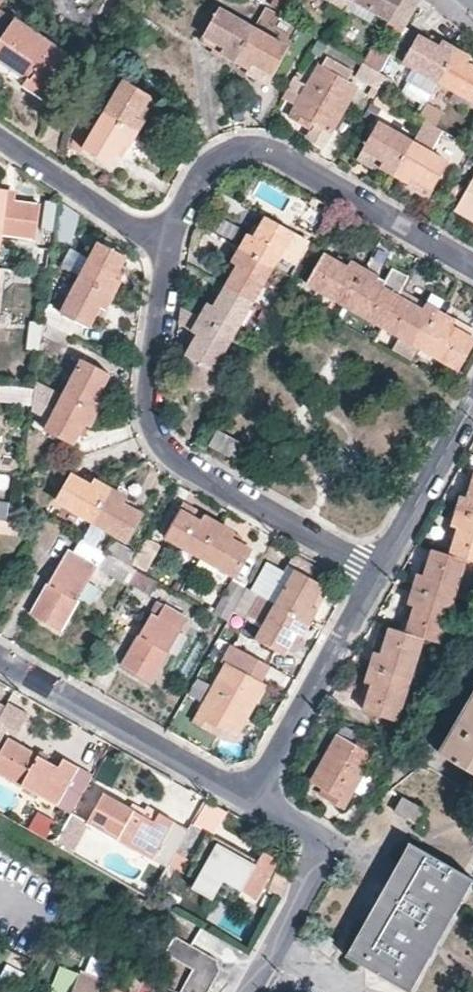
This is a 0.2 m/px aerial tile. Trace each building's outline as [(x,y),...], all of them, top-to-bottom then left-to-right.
[(347,11),(353,0),(324,0),(347,11)] [(353,0),(347,11),(367,22),(373,12),(387,20),(398,0),(353,0)] [(387,20),(402,26),(402,25),(416,1),(415,0),(398,0),(387,20)] [(266,6),(258,18),(276,30),(284,17),(266,6)] [(0,9),(0,72),(41,102),(70,59),(0,9)] [(220,51),(234,60),(252,28),(218,9),(202,35),(213,40),(223,46),(220,51)] [(402,61),(418,34),(402,25),(402,26),(387,52),(402,61)] [(252,28),(234,60),(247,68),(251,62),(265,71),(271,74),(286,47),(252,28)] [(412,66),(438,82),(456,48),(441,40),(438,46),(428,40),(418,34),(402,61),(412,66)] [(368,48),(361,60),(378,70),(385,57),(368,48)] [(438,82),(472,101),(472,99),(472,66),(468,63),(470,56),(456,48),(438,82)] [(361,60),(352,76),(376,89),(385,74),(378,70),(361,60)] [(321,70),(347,84),(352,76),(326,61),(321,70)] [(438,82),(412,66),(398,92),(424,107),(425,104),(438,82)] [(329,134),(355,89),(347,84),(321,70),(319,69),(307,90),(297,107),(290,119),(304,128),(307,121),(316,126),(312,132),(308,139),(322,147),(329,134)] [(102,115),(132,132),(141,119),(135,114),(140,106),(147,95),(122,80),(102,115)] [(284,100),(297,107),(307,90),(294,82),(284,100)] [(394,102),(375,92),(370,101),(379,106),(389,112),(394,102)] [(379,106),(370,101),(360,118),(369,123),(379,106)] [(441,113),(425,104),(424,107),(419,117),(424,119),(434,125),(441,113)] [(124,147),(132,132),(102,115),(82,151),(106,166),(113,154),(119,143),(124,147)] [(312,132),(316,126),(307,121),(304,128),(308,130),(312,132)] [(379,165),(394,173),(411,141),(377,121),(362,148),(382,159),(379,165)] [(459,167),(471,151),(456,140),(444,156),(459,167)] [(411,141),(394,173),(408,182),(411,176),(431,187),(446,161),(411,141)] [(382,159),(362,148),(355,160),(365,165),(376,171),(379,165),(382,159)] [(425,199),(431,187),(411,176),(408,182),(405,187),(413,192),(425,199)] [(455,210),(472,220),(472,178),(455,210)] [(40,206),(0,200),(0,235),(35,240),(40,206)] [(316,238),(332,210),(314,200),(299,227),(316,238)] [(71,244),(77,214),(58,201),(53,239),(71,244)] [(238,249),(271,268),(278,256),(293,265),(306,242),(265,217),(259,228),(254,237),(247,234),(238,249)] [(78,278),(110,295),(118,280),(113,278),(118,268),(124,256),(98,242),(89,259),(80,275),(78,278)] [(80,275),(89,259),(72,249),(63,266),(80,275)] [(251,302),(271,268),(238,249),(230,263),(236,267),(231,275),(225,286),(251,302)] [(46,271),(48,251),(39,250),(37,269),(46,271)] [(344,305),(363,271),(348,262),(345,268),(335,262),(323,255),(306,283),(344,305)] [(378,280),(363,271),(344,305),(381,327),(397,299),(385,292),(375,286),(378,280)] [(102,311),(110,295),(78,278),(60,312),(78,322),(86,327),(92,316),(97,308),(102,311)] [(199,317),(232,336),(251,302),(225,286),(218,299),(213,307),(207,303),(199,317)] [(438,314),(444,302),(430,294),(423,305),(438,314)] [(392,349),(409,359),(415,347),(418,349),(438,314),(423,305),(420,312),(411,307),(397,299),(381,327),(398,337),(392,349)] [(43,319),(71,334),(78,322),(60,312),(44,303),(43,319)] [(211,372),(232,336),(199,317),(180,305),(178,322),(197,334),(191,344),(185,355),(187,357),(186,360),(184,360),(182,379),(191,380),(191,387),(209,389),(211,372)] [(438,314),(418,349),(454,369),(464,352),(470,341),(446,327),(450,321),(438,314)] [(65,344),(71,334),(43,319),(42,322),(41,332),(65,344)] [(39,348),(41,332),(42,322),(31,321),(27,347),(39,348)] [(450,321),(446,327),(470,341),(472,335),(472,334),(457,325),(450,321)] [(84,360),(65,394),(97,412),(106,397),(99,394),(105,383),(110,373),(84,360)] [(191,387),(191,380),(182,379),(180,385),(191,387)] [(33,390),(0,385),(0,401),(31,405),(33,390)] [(97,412),(65,394),(57,411),(47,430),(73,444),(77,436),(83,425),(89,429),(97,412)] [(35,424),(47,430),(57,411),(45,405),(35,424)] [(218,432),(211,446),(232,458),(241,445),(218,432)] [(469,469),(463,489),(456,511),(472,516),(472,470),(469,469)] [(56,501),(90,521),(109,488),(93,480),(90,487),(82,482),(71,475),(56,501)] [(109,488),(90,521),(103,529),(126,542),(141,515),(131,510),(119,503),(122,496),(109,488)] [(16,521),(19,503),(0,501),(0,519),(16,521)] [(198,556),(216,524),(203,516),(199,523),(191,517),(179,511),(165,536),(198,556)] [(472,563),(472,516),(456,511),(450,529),(457,531),(454,542),(450,556),(465,561),(472,563)] [(103,529),(90,521),(80,538),(84,540),(94,546),(103,529)] [(232,533),(216,524),(198,556),(215,566),(234,577),(248,552),(239,546),(228,540),(232,533)] [(157,546),(145,539),(136,554),(129,566),(137,571),(142,573),(157,546)] [(115,577),(123,562),(105,552),(94,546),(84,540),(69,566),(62,562),(42,597),(32,614),(44,622),(61,631),(98,568),(114,578),(115,577)] [(129,566),(136,554),(112,540),(105,552),(123,562),(129,566)] [(465,561),(450,556),(431,550),(427,563),(423,576),(417,575),(412,591),(451,602),(457,583),(472,587),(472,563),(465,561)] [(292,575),(275,606),(307,624),(318,606),(328,588),(320,583),(326,573),(292,553),(286,564),(295,569),(292,575)] [(215,566),(198,556),(193,566),(210,576),(215,566)] [(292,575),(264,560),(247,590),(275,606),(292,575)] [(123,562),(115,577),(129,585),(130,583),(137,571),(129,566),(123,562)] [(142,573),(137,571),(130,583),(149,594),(156,581),(142,573)] [(227,618),(243,588),(231,582),(214,611),(227,618)] [(265,626),(275,606),(247,590),(245,589),(234,609),(265,626)] [(421,639),(438,644),(451,602),(412,591),(407,609),(413,611),(410,622),(406,634),(421,639)] [(152,684),(189,618),(160,600),(131,652),(123,667),(152,684)] [(307,624),(275,606),(265,626),(256,640),(283,655),(288,646),(293,635),(299,638),(307,624)] [(368,669),(408,681),(421,639),(406,634),(387,628),(382,644),(379,655),(373,654),(368,669)] [(261,684),(257,681),(266,666),(227,644),(219,659),(224,662),(192,719),(205,728),(209,721),(232,735),(237,726),(261,684)] [(396,723),(408,681),(368,669),(363,683),(370,685),(366,698),(362,712),(396,723)] [(439,753),(472,773),(472,694),(439,753)] [(340,728),(335,737),(350,746),(356,736),(340,728)] [(360,775),(370,757),(350,746),(335,737),(323,758),(309,782),(331,794),(328,799),(332,801),(343,808),(352,792),(360,775)] [(70,814),(92,775),(76,766),(63,759),(58,768),(6,738),(0,750),(0,775),(70,814)] [(373,782),(360,775),(352,792),(364,798),(373,782)] [(92,826),(166,868),(169,863),(174,855),(188,830),(167,818),(158,813),(153,822),(139,814),(127,807),(103,794),(86,823),(92,826)] [(426,811),(402,798),(395,812),(419,825),(426,811)] [(142,810),(130,803),(127,807),(139,814),(142,810)] [(63,828),(40,814),(30,831),(53,845),(63,828)] [(86,823),(70,814),(63,828),(53,845),(68,853),(72,847),(79,850),(92,826),(86,823)] [(242,853),(191,824),(188,830),(174,855),(188,863),(221,881),(238,890),(256,900),(277,860),(262,852),(257,861),(242,853)] [(409,842),(345,955),(410,991),(412,991),(472,882),(472,878),(409,842)] [(174,855),(169,863),(183,872),(188,863),(174,855)] [(268,894),(278,897),(284,872),(274,870),(268,894)] [(238,890),(221,881),(214,892),(231,902),(238,890)] [(217,970),(214,960),(172,936),(162,955),(190,970),(178,991),(204,991),(217,970)] [(112,990),(114,985),(83,971),(73,991),(117,991),(112,990)]
